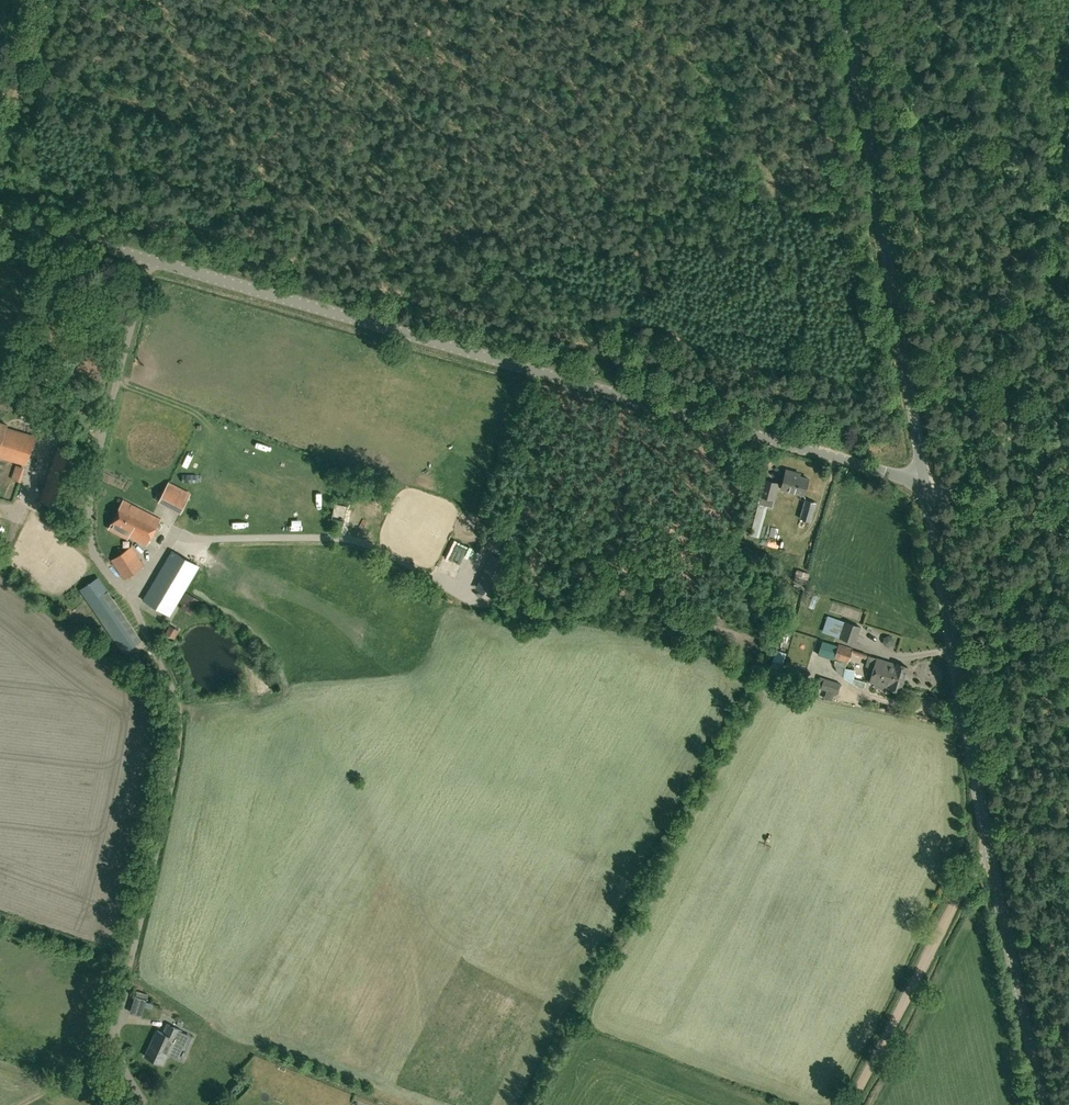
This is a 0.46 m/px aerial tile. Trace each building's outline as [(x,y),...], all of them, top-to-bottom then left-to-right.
[(114,323),(106,321),(101,336),(109,339),(114,323)] [(27,465),(36,436),(7,427),(8,424),(0,422),(0,456),(27,465)] [(62,509),(81,454),(58,447),(40,501),(62,509)] [(781,488),(805,495),(809,478),(793,474),(794,471),(786,469),(781,488)] [(761,495),(767,497),(774,499),(778,483),(765,479),(761,495)] [(159,501),(181,512),(190,495),(168,484),(159,501)] [(767,497),(761,495),(750,535),(757,537),(767,497)] [(812,521),(817,502),(805,499),(800,518),(812,521)] [(147,544),(160,519),(123,500),(109,528),(128,537),(129,535),(147,544)] [(131,547),(112,560),(125,579),(144,565),(131,547)] [(173,551),(144,599),(170,615),(198,566),(173,551)] [(802,595),(804,590),(809,573),(808,573),(797,569),(796,574),(792,587),(784,614),(794,616),(800,595),(802,595)] [(496,571),(487,592),(499,597),(507,576),(496,571)] [(124,652),(141,640),(98,577),(81,589),(124,652)] [(193,610),(199,600),(186,592),(180,602),(193,610)] [(845,622),(840,638),(856,643),(861,627),(845,622)] [(175,638),(180,630),(170,625),(166,633),(175,638)] [(834,659),(838,645),(823,640),(818,655),(834,660),(834,659)] [(852,648),(838,644),(838,645),(834,659),(837,660),(847,663),(848,663),(852,648)] [(884,686),(889,687),(894,672),(881,668),(883,660),(876,658),(868,656),(866,665),(874,667),(869,682),(875,683),(874,685),(875,687),(882,689),(883,688),(884,686)] [(785,659),(779,677),(804,684),(808,666),(785,659)] [(883,659),(883,660),(881,668),(894,672),(889,687),(889,688),(900,691),(907,666),(883,659)] [(842,675),(843,676),(846,668),(847,663),(837,660),(835,664),(837,668),(837,669),(837,670),(837,671),(838,671),(839,673),(840,674),(842,675)] [(838,693),(841,683),(820,677),(817,687),(838,693)] [(137,1013),(134,1021),(143,1024),(145,1016),(137,1013)] [(157,1029),(145,1055),(162,1063),(173,1041),(176,1042),(181,1030),(167,1023),(163,1032),(157,1029)]
